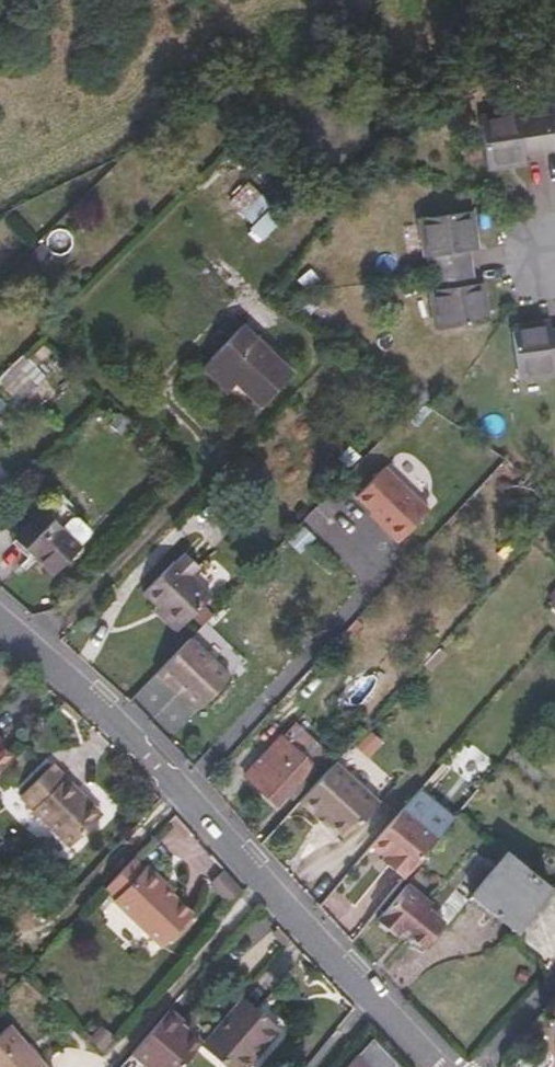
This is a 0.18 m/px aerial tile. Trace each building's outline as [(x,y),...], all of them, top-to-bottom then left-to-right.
[(536,117),(541,152),(554,150),(554,105),(551,106),(552,114),(536,117)] [(503,167),(508,167),(507,162),(525,159),(525,154),(541,152),(536,117),(519,119),(518,111),(480,117),(488,170),(503,167)] [(263,235),(284,214),(252,182),(231,204),(263,235)] [(470,232),(475,231),(475,229),(472,211),(419,219),(424,257),(433,256),(435,272),(470,267),(468,251),(473,250),(470,232)] [(287,216),(284,214),(263,235),(266,237),(287,216)] [(470,267),(435,272),(438,289),(429,290),(435,329),(488,321),(486,305),(485,300),(480,301),(478,283),(473,284),(470,267)] [(532,324),(530,324),(512,327),(519,380),(554,375),(554,330),(551,331),(551,326),(533,329),(532,324)] [(211,358),(237,383),(261,407),(293,374),(243,326),(211,358)] [(227,393),(237,383),(211,358),(201,368),(227,393)] [(15,362),(0,377),(0,383),(18,401),(35,383),(15,362)] [(431,508),(386,465),(357,494),(374,510),(390,525),(387,528),(400,540),(431,508)] [(16,538),(52,572),(91,532),(55,498),(16,538)] [(390,525),(374,510),(371,513),(387,528),(390,525)] [(176,562),(189,575),(197,566),(185,554),(176,562)] [(211,596),(189,575),(176,562),(174,560),(143,593),(157,606),(180,629),(211,596)] [(554,606),(554,587),(545,597),(554,606)] [(175,634),(180,629),(157,606),(152,611),(175,634)] [(231,676),(191,637),(157,672),(170,685),(174,680),(184,690),(202,707),(231,676)] [(184,690),(174,680),(170,685),(180,694),(184,690)] [(339,702),(354,714),(362,703),(347,691),(339,702)] [(277,805),(313,766),(280,736),(245,775),(277,805)] [(11,756),(0,746),(0,768),(11,756)] [(379,801),(334,760),(300,799),(317,814),(319,812),(327,819),(346,837),(379,801)] [(75,798),(78,795),(49,767),(18,800),(69,849),(97,819),(75,798)] [(100,816),(78,795),(75,798),(97,819),(100,816)] [(419,818),(405,807),(372,844),(386,855),(392,860),(388,864),(405,878),(440,836),(419,818)] [(327,819),(319,812),(317,814),(325,822),(327,819)] [(472,894),(493,868),(474,851),(426,909),(444,923),(446,925),(472,894)] [(549,889),(506,853),(493,868),(472,894),(515,930),(549,889)] [(114,896),(112,898),(160,945),(190,913),(161,885),(163,882),(144,864),(142,866),(132,857),(104,887),(114,896)] [(229,902),(243,888),(225,869),(211,883),(229,902)] [(444,923),(426,909),(421,905),(425,900),(406,883),(375,920),(395,936),(400,929),(423,948),(444,923)] [(239,998),(201,1042),(230,1066),(244,1066),(277,1030),(239,998)] [(165,1011),(179,1024),(183,1019),(169,1007),(165,1011)] [(148,1066),(179,1066),(200,1043),(179,1024),(165,1011),(130,1050),(148,1066)] [(552,1027),(541,1017),(528,1030),(540,1041),(552,1027)] [(7,1024),(0,1031),(0,1066),(45,1066),(7,1024)] [(357,1054),(346,1066),(372,1066),(357,1054)]
